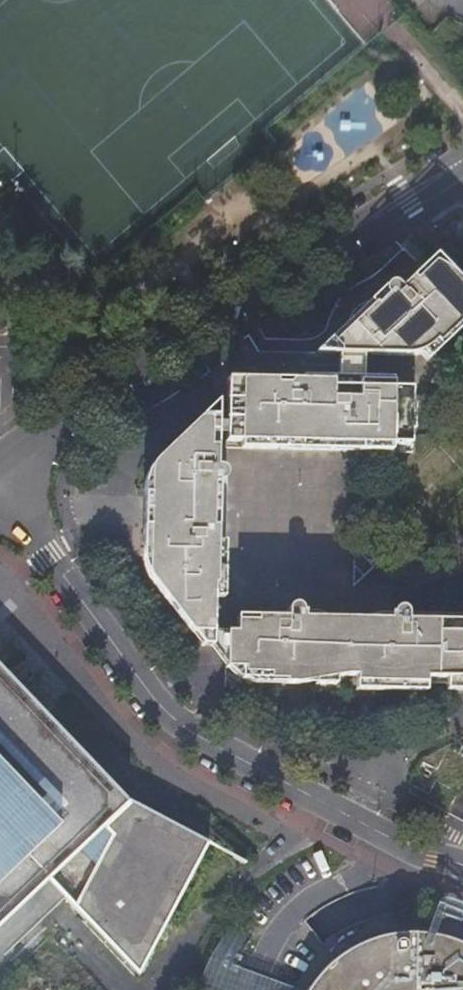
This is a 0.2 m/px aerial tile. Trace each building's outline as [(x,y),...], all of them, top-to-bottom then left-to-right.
[(403,247),(382,268),(394,281),(415,260),(403,247)] [(373,300),(320,353),(422,356),(462,317),(462,283),(462,281),(460,279),(458,277),(457,276),(455,274),(454,274),(451,271),(450,271),(436,254),(414,273),(399,287),(393,285),(390,285),(387,287),(388,294),(379,305),(373,300)] [(387,287),(373,300),(379,305),(388,294),(387,287)] [(429,362),(462,328),(462,317),(422,356),(429,362)] [(255,345),(250,338),(206,365),(210,371),(258,351),(255,345)] [(264,389),(227,388),(228,412),(227,435),(227,439),(244,440),(244,448),(276,449),(304,443),(360,445),(359,450),(393,451),(393,444),(414,444),(414,389),(396,389),(396,382),(381,382),(380,378),(364,378),(364,382),(350,381),(350,377),(328,377),(328,381),(305,381),(304,380),(265,380),(264,389)] [(227,379),(227,388),(264,389),(265,380),(227,379)] [(218,435),(219,412),(219,403),(206,411),(203,413),(198,417),(195,419),(193,421),(188,425),(184,429),(181,431),(177,436),(170,443),(169,446),(167,448),(157,461),(154,467),(151,472),(150,475),(149,498),(218,499),(218,484),(220,484),(221,484),(223,484),(224,484),(225,483),(227,481),(228,480),(228,479),(229,478),(230,476),(230,474),(229,473),(228,470),(226,468),(223,466),(221,466),(220,466),(218,466),(218,435)] [(227,435),(228,412),(219,412),(218,435),(227,435)] [(218,484),(218,499),(218,528),(218,542),(228,544),(229,478),(228,479),(228,480),(227,481),(225,483),(224,484),(223,484),(221,484),(220,484),(218,484)] [(218,542),(218,528),(148,526),(146,565),(148,570),(150,576),(194,632),(215,633),(216,598),(216,585),(227,584),(228,544),(218,542)] [(226,597),(227,584),(216,585),(216,598),(226,597)] [(227,668),(246,667),(246,671),(269,673),(270,678),(286,679),(286,683),(296,683),(343,674),(356,675),(356,682),(376,683),(406,683),(426,684),(450,684),(462,685),(462,620),(410,617),(410,614),(409,613),(407,610),(404,608),(400,608),(397,609),(396,610),(394,613),(394,614),(393,617),(377,619),(377,624),(318,622),(318,616),(303,616),(304,615),(304,611),(302,608),(300,606),(299,605),(297,604),(294,604),(292,605),(289,607),(288,608),(287,610),(287,613),(287,615),(257,616),(257,621),(237,621),(235,634),(226,634),(227,668)] [(215,633),(194,632),(204,646),(215,645),(215,633)] [(215,633),(215,645),(227,668),(226,634),(215,633)] [(21,904),(13,895),(36,871),(138,974),(210,840),(120,792),(0,666),(0,925),(21,904)] [(454,938),(437,933),(420,931),(397,933),(385,935),(369,940),(352,948),(339,956),(330,963),(314,980),(308,989),(462,989),(462,942),(454,938)]
